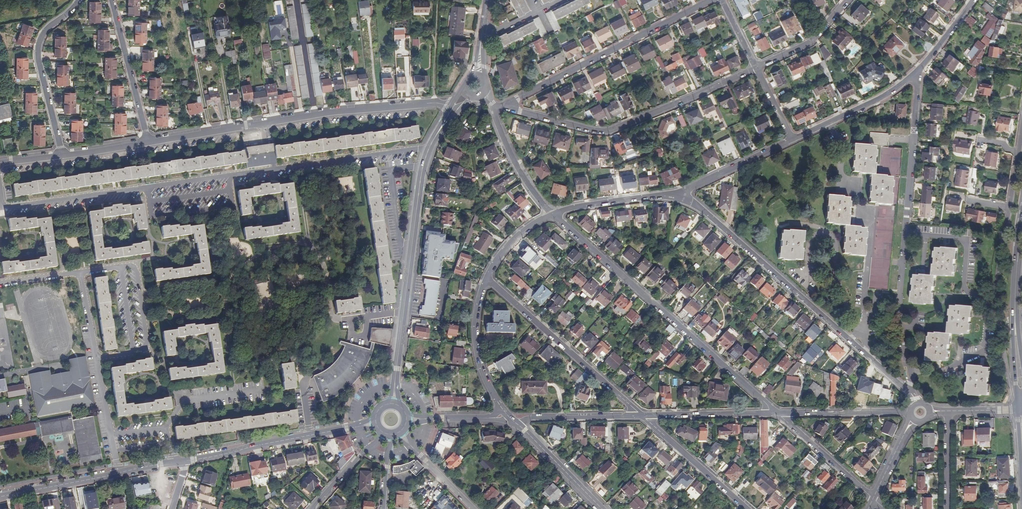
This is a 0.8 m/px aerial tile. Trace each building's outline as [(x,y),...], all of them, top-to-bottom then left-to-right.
[(360,13),(369,13),(367,0),(359,0),(358,0),(360,13)] [(513,12),(514,11),(516,16),(515,17),(516,19),(522,16),(521,15),(526,13),(522,4),(521,5),(519,0),(507,0),(513,12)] [(554,32),(560,29),(554,19),(589,2),(588,0),(572,0),(568,2),(567,3),(566,1),(561,4),(562,5),(560,6),(555,9),(553,10),(552,8),(550,9),(550,11),(544,14),(554,32)] [(657,3),(655,0),(639,0),(644,9),(657,3)] [(676,3),(675,0),(661,0),(660,0),(665,8),(676,3)] [(745,0),(735,0),(737,3),(734,4),(740,15),(747,12),(744,6),(748,5),(745,0)] [(952,0),(939,0),(935,4),(944,11),(953,1),(952,0)] [(1021,12),(1021,0),(1014,0),(1013,11),(1021,12)] [(429,1),(413,1),(412,10),(429,10),(429,1)] [(989,12),(989,13),(993,8),(984,2),(981,6),(989,12)] [(88,12),(99,13),(99,3),(89,3),(88,12)] [(306,37),(313,36),(308,4),(301,5),(306,37)] [(448,33),(462,35),(465,7),(452,5),(448,33)] [(867,11),(859,5),(850,14),(857,21),(867,11)] [(138,17),(139,6),(128,6),(128,16),(138,17)] [(291,40),(292,40),(297,39),(293,7),(286,8),(291,40)] [(921,17),(930,23),(937,14),(929,7),(921,17)] [(1004,10),(999,20),(1004,20),(1008,12),(1004,10)] [(99,23),(99,13),(88,12),(88,23),(99,23)] [(705,24),(706,26),(709,24),(709,25),(713,23),(714,25),(719,23),(713,12),(709,14),(707,15),(706,14),(701,17),(705,24)] [(989,13),(989,12),(985,17),(991,20),(992,21),(989,25),(988,24),(982,32),(990,38),(996,25),(997,25),(999,20),(989,13)] [(701,17),(700,15),(691,20),(697,32),(703,29),(701,26),(705,24),(701,17)] [(644,23),(640,16),(628,22),(631,29),(644,23)] [(281,38),(279,30),(279,28),(282,28),(286,27),(284,18),(283,17),(278,18),(277,19),(277,21),(269,22),(272,40),(281,38)] [(536,28),(541,38),(547,35),(538,17),(532,20),(531,19),(529,20),(530,22),(528,22),(522,25),(520,26),(520,24),(515,27),(516,28),(515,29),(509,32),(508,32),(507,31),(501,33),(502,34),(497,37),(502,45),(536,28)] [(798,28),(792,17),(781,22),(787,34),(798,28)] [(966,22),(970,25),(972,26),(976,21),(970,17),(969,18),(966,22)] [(609,25),(614,36),(625,30),(619,19),(609,25)] [(929,26),(919,19),(911,30),(919,36),(925,29),(925,30),(929,26)] [(991,40),(994,40),(997,34),(998,34),(999,33),(1002,34),(1005,27),(1001,25),(1004,20),(999,20),(997,25),(991,40)] [(136,22),(135,33),(146,33),(146,23),(136,22)] [(682,35),(692,30),(688,22),(678,27),(680,29),(678,30),(680,33),(681,33),(682,35)] [(229,45),(225,25),(213,27),(216,45),(221,44),(221,47),(229,45)] [(753,35),(758,32),(755,25),(750,27),(753,35)] [(23,26),(20,35),(30,39),(33,30),(23,26)] [(593,33),(599,43),(602,41),(602,39),(604,38),(610,35),(605,27),(593,33)] [(840,50),(851,38),(840,28),(836,32),(837,33),(839,35),(832,42),(840,50)] [(393,39),(404,38),(404,29),(393,30),(393,39)] [(772,45),(785,38),(781,29),(768,36),(772,45)] [(98,31),(98,41),(108,41),(108,32),(98,31)] [(146,33),(135,33),(135,42),(145,43),(146,33)] [(194,48),(203,46),(200,33),(191,35),(194,48)] [(839,35),(837,33),(830,41),(832,42),(839,35)] [(30,39),(20,35),(16,45),(27,49),(30,39)] [(578,41),(583,50),(593,45),(588,35),(578,41)] [(663,38),(655,42),(660,51),(672,44),(667,35),(663,37),(663,38)] [(981,40),(988,46),(989,44),(991,40),(984,35),(981,40)] [(891,55),(901,44),(892,36),(882,47),(891,55)] [(761,50),(769,46),(764,37),(756,41),(761,50)] [(54,38),(54,48),(65,48),(65,38),(54,38)] [(853,40),(851,38),(840,50),(839,51),(842,53),(853,40)] [(466,42),(453,40),(451,55),(464,57),(466,42)] [(542,40),(533,44),(539,57),(548,52),(542,40)] [(111,46),(110,41),(108,41),(98,41),(97,51),(111,52),(111,46)] [(917,43),(926,52),(929,48),(923,44),(919,41),(917,43)] [(979,41),(972,50),(977,54),(981,57),(984,52),(983,50),(985,47),(979,41)] [(561,49),(567,59),(571,57),(571,55),(572,55),(579,51),(574,42),(561,48),(561,49)] [(315,96),(322,95),(322,92),(320,80),(319,77),(314,43),(308,45),(315,96)] [(272,58),(270,50),(269,45),(263,46),(265,59),(272,58)] [(654,55),(649,45),(637,50),(643,60),(654,55)] [(823,59),(823,61),(830,55),(821,45),(818,48),(823,59)] [(293,47),(301,99),(308,98),(300,46),(293,47)] [(999,48),(990,47),(989,56),(998,57),(998,54),(1001,55),(1002,49),(999,48)] [(65,48),(54,48),(54,58),(65,58),(65,48)] [(972,60),(971,62),(975,65),(977,62),(979,63),(982,59),(980,58),(981,57),(977,54),(972,50),(968,56),(972,60)] [(142,51),(142,61),(153,61),(153,51),(142,51)] [(676,61),(680,58),(677,52),(670,56),(674,62),(676,61)] [(540,63),(545,72),(565,62),(560,53),(540,63)] [(691,53),(680,58),(682,62),(686,71),(703,62),(700,56),(698,57),(697,55),(693,57),(691,53)] [(703,62),(709,59),(705,53),(700,56),(703,62)] [(816,55),(815,53),(807,56),(806,54),(799,58),(802,66),(803,65),(805,69),(808,67),(808,68),(814,65),(814,64),(819,62),(816,55)] [(622,61),(619,62),(622,68),(625,66),(628,72),(639,66),(632,54),(621,60),(622,61)] [(819,62),(822,68),(825,67),(826,67),(823,61),(823,59),(821,60),(818,54),(816,55),(819,62)] [(959,62),(950,55),(945,62),(944,61),(942,64),(952,72),(959,62)] [(655,57),(661,68),(664,67),(658,56),(655,57)] [(730,67),(738,63),(735,56),(726,60),(730,67)] [(105,69),(115,69),(115,59),(105,59),(105,69)] [(17,61),(16,71),(27,71),(27,61),(17,61)] [(153,61),(142,61),(142,71),(153,71),(153,61)] [(791,75),(802,70),(798,61),(794,63),(792,64),(791,63),(786,65),(791,75)] [(612,79),(624,72),(622,68),(619,62),(607,69),(612,79)] [(664,67),(666,70),(671,67),(672,69),(674,68),(674,66),(676,65),(674,62),(664,67)] [(723,70),(719,62),(710,67),(714,74),(723,70)] [(863,80),(869,77),(868,76),(871,75),(871,76),(873,75),(881,77),(884,69),(875,67),(873,62),(866,66),(867,68),(859,72),(863,80)] [(516,84),(510,63),(497,66),(503,91),(512,89),(512,86),(516,84)] [(542,74),(545,72),(540,63),(537,65),(542,74)] [(57,66),(57,76),(67,76),(68,66),(57,66)] [(291,92),(294,91),(289,66),(283,67),(288,93),(291,92)] [(827,81),(827,80),(831,79),(829,75),(825,67),(822,68),(822,69),(827,81)] [(592,84),(606,77),(601,68),(587,75),(592,84)] [(115,79),(115,69),(105,69),(105,79),(115,79)] [(931,78),(940,87),(948,80),(939,71),(937,69),(934,72),(935,74),(931,78)] [(785,82),(779,70),(771,74),(777,86),(785,82)] [(803,71),(802,70),(791,75),(792,79),(800,76),(800,73),(803,71)] [(27,71),(16,71),(16,81),(27,81),(27,71)] [(356,75),(357,83),(367,81),(366,73),(356,75)] [(345,77),(347,88),(355,87),(353,75),(345,77)] [(427,75),(413,75),(414,86),(419,86),(419,85),(427,85),(427,75)] [(671,91),(675,89),(671,80),(668,75),(664,77),(665,78),(661,80),(665,89),(668,87),(671,91)] [(671,80),(675,89),(686,84),(681,75),(671,80)] [(67,76),(57,76),(57,86),(67,86),(67,76)] [(320,80),(322,92),(331,91),(330,87),(334,87),(333,81),(330,82),(329,79),(325,79),(324,76),(319,77),(320,80)] [(382,78),(384,97),(388,97),(387,89),(393,89),(392,77),(382,78)] [(578,93),(590,87),(584,77),(573,84),(578,93)] [(398,90),(407,90),(406,80),(401,80),(400,78),(398,79),(398,90)] [(150,79),(149,89),(160,89),(160,79),(150,79)] [(334,87),(334,89),(343,88),(342,80),(333,81),(334,87)] [(743,98),(753,93),(748,81),(734,88),(738,98),(743,96),(743,98)] [(822,101),(834,95),(828,82),(812,89),(815,95),(818,94),(820,96),(822,101)] [(835,88),(840,99),(853,93),(848,82),(835,88)] [(265,86),(267,101),(278,99),(278,96),(276,84),(265,86)] [(252,94),(254,103),(268,101),(267,101),(265,86),(265,85),(257,87),(257,92),(252,93),(252,94)] [(990,96),(992,86),(981,85),(980,94),(990,96)] [(243,95),(246,95),(252,94),(252,93),(251,86),(241,88),(243,95)] [(561,102),(573,95),(568,86),(556,92),(561,102)] [(111,97),(122,97),(123,87),(112,87),(111,97)] [(953,101),(957,105),(966,90),(963,87),(954,97),(956,98),(953,101)] [(160,89),(149,89),(149,99),(160,99),(160,89)] [(204,96),(206,103),(210,102),(210,101),(213,101),(214,104),(220,102),(218,92),(214,93),(213,91),(208,92),(209,95),(207,95),(206,90),(204,91),(204,96)] [(542,109),(556,102),(550,92),(537,99),(542,109)] [(618,101),(623,110),(632,105),(626,92),(619,95),(621,99),(618,101)] [(278,99),(279,105),(284,104),(284,102),(293,101),(292,95),(291,93),(278,96),(278,99)] [(734,105),(729,93),(717,97),(720,103),(726,100),(729,107),(734,105)] [(64,94),(64,103),(74,104),(75,94),(64,94)] [(25,105),(36,105),(36,95),(25,95),(25,105)] [(227,97),(229,108),(238,107),(236,95),(227,97)] [(122,107),(122,97),(111,97),(111,107),(122,107)] [(189,115),(203,112),(201,97),(195,98),(196,103),(187,105),(189,115)] [(714,107),(710,99),(700,103),(703,111),(714,107)] [(788,109),(799,104),(796,99),(786,103),(788,109)] [(621,113),(624,111),(623,110),(618,101),(618,100),(615,101),(615,102),(601,110),(604,115),(607,120),(610,118),(610,117),(620,112),(621,113)] [(9,122),(9,119),(8,115),(9,115),(6,104),(1,105),(1,103),(0,104),(0,124),(9,122)] [(74,104),(64,103),(64,114),(74,114),(74,104)] [(601,117),(604,115),(601,110),(599,104),(588,110),(594,120),(600,116),(601,117)] [(904,118),(905,105),(895,104),(894,117),(904,118)] [(941,121),(943,105),(933,104),(931,119),(941,121)] [(35,115),(36,105),(25,105),(25,115),(35,115)] [(157,107),(157,117),(167,117),(168,107),(157,107)] [(702,116),(697,107),(685,112),(690,122),(702,116)] [(802,111),(806,119),(815,115),(814,113),(815,112),(812,107),(811,107),(802,111)] [(796,124),(806,119),(802,111),(792,116),(796,124)] [(974,127),(975,121),(974,121),(975,118),(977,118),(977,114),(966,112),(965,117),(964,122),(964,126),(974,127)] [(686,123),(681,113),(677,114),(681,125),(686,123)] [(115,124),(125,124),(125,115),(115,114),(115,124)] [(658,128),(662,137),(667,134),(665,130),(666,128),(670,130),(671,126),(674,125),(670,115),(661,119),(658,128)] [(769,125),(764,115),(751,121),(756,131),(769,125)] [(167,117),(157,117),(157,127),(167,127),(167,117)] [(996,132),(1001,133),(1001,131),(1003,131),(1010,132),(1011,119),(997,118),(996,132)] [(514,121),(513,121),(510,132),(522,136),(521,138),(527,139),(530,126),(529,124),(526,124),(525,124),(517,122),(517,121),(514,121)] [(71,122),(71,131),(82,132),(82,122),(71,122)] [(926,136),(935,137),(935,136),(937,124),(927,123),(926,130),(925,130),(924,133),(926,133),(926,136)] [(125,134),(125,124),(115,124),(115,134),(125,134)] [(32,135),(43,136),(43,126),(33,126),(32,135)] [(273,147),(275,159),(406,140),(406,141),(411,141),(411,139),(417,138),(416,127),(408,128),(408,129),(395,130),(395,129),(383,131),(384,132),(370,134),(370,133),(362,134),(362,135),(348,137),(348,136),(337,138),(337,139),(324,141),(324,140),(316,141),(316,142),(302,144),(302,143),(291,144),(291,145),(277,147),(277,146),(273,147)] [(474,135),(462,129),(457,139),(469,145),(474,135)] [(549,132),(536,129),(533,141),(546,144),(549,132)] [(82,132),(71,131),(70,141),(81,142),(82,132)] [(748,138),(745,131),(744,131),(735,136),(741,148),(752,143),(749,137),(748,138)] [(886,146),(887,134),(873,133),(872,145),(886,146)] [(570,138),(555,134),(553,146),(567,150),(570,138)] [(43,145),(43,136),(32,135),(32,145),(43,145)] [(733,148),(729,138),(717,144),(722,154),(733,148)] [(10,139),(0,141),(1,144),(2,149),(2,150),(12,148),(10,139)] [(588,152),(588,140),(576,140),(575,146),(581,146),(581,152),(588,152)] [(625,151),(621,140),(613,143),(617,154),(625,151)] [(869,174),(873,175),(874,170),(873,170),(874,147),(868,146),(868,144),(853,143),(853,148),(854,148),(852,172),(858,173),(858,174),(869,174)] [(266,145),(269,166),(275,165),(275,159),(273,147),(272,144),(266,145)] [(246,169),(269,166),(266,145),(250,147),(243,148),(243,151),(240,152),(240,153),(226,155),(225,154),(215,155),(215,156),(201,158),(201,157),(193,159),(180,161),(180,160),(168,162),(168,163),(155,165),(155,164),(147,165),(147,166),(133,168),(133,167),(122,169),(122,170),(109,172),(109,171),(101,172),(101,173),(87,175),(87,174),(76,176),(63,178),(62,177),(55,179),(55,180),(41,182),(41,180),(30,182),(30,183),(16,185),(16,184),(12,185),(14,197),(245,163),(246,169)] [(955,145),(954,153),(962,155),(962,157),(967,158),(968,150),(955,145)] [(498,157),(493,146),(483,151),(489,162),(498,157)] [(939,147),(929,146),(929,149),(926,149),(926,151),(923,151),(923,159),(938,161),(939,147)] [(890,205),(876,204),(869,289),(878,289),(882,290),(889,290),(890,289),(892,265),(892,259),(897,204),(897,198),(902,149),(894,148),(881,147),(879,175),(885,176),(885,177),(891,177),(889,200),(890,200),(890,205)] [(590,165),(590,168),(601,168),(601,160),(604,160),(604,158),(609,158),(609,150),(598,150),(598,148),(591,148),(591,157),(593,157),(593,165),(590,165)] [(448,149),(444,159),(457,163),(461,154),(448,149)] [(718,160),(714,150),(702,155),(707,165),(718,160)] [(996,167),(998,152),(987,151),(986,159),(985,164),(985,165),(996,167)] [(549,173),(541,161),(532,167),(536,174),(538,173),(542,178),(549,173)] [(500,173),(494,162),(485,167),(490,178),(500,173)] [(462,169),(452,165),(448,176),(453,178),(453,177),(458,179),(459,177),(463,178),(462,180),(468,182),(470,176),(464,174),(464,175),(460,174),(462,169)] [(934,180),(935,167),(925,166),(924,179),(934,180)] [(677,171),(675,167),(660,174),(665,185),(669,183),(669,181),(674,179),(675,181),(679,178),(680,179),(687,175),(684,168),(677,171)] [(376,176),(375,169),(363,171),(364,178),(365,178),(367,192),(366,192),(368,206),(369,206),(371,220),(370,220),(372,231),(373,231),(375,245),(374,245),(375,257),(376,257),(378,270),(377,270),(379,284),(380,284),(382,298),(381,298),(382,305),(394,304),(393,297),(395,297),(394,291),(392,291),(392,288),(393,288),(392,282),(391,282),(389,269),(390,268),(390,263),(388,263),(381,210),(382,210),(381,203),(380,204),(378,190),(379,190),(378,184),(377,184),(377,182),(378,182),(377,176),(376,176)] [(967,187),(970,171),(959,169),(957,185),(967,187)] [(873,175),(869,174),(869,179),(871,180),(869,203),(874,203),(874,204),(876,204),(890,205),(890,200),(889,200),(891,177),(885,177),(885,176),(879,175),(877,175),(873,175)] [(511,181),(507,175),(492,185),(499,195),(505,191),(502,187),(511,181)] [(617,188),(616,178),(615,178),(615,176),(612,176),(612,178),(599,180),(600,191),(610,190),(610,188),(617,188)] [(630,186),(628,176),(620,177),(621,188),(630,186)] [(656,176),(639,178),(639,185),(657,183),(656,176)] [(346,191),(353,191),(353,177),(335,177),(335,186),(346,186),(346,191)] [(587,189),(586,177),(575,178),(576,190),(587,189)] [(449,181),(437,179),(436,191),(448,192),(449,181)] [(998,183),(986,181),(984,191),(997,193),(998,183)] [(251,188),(237,190),(240,214),(249,213),(248,205),(250,205),(249,196),(282,191),(283,201),(285,200),(288,222),(280,223),(280,224),(259,227),(259,226),(250,227),(250,226),(242,227),(244,239),(298,231),(291,183),(277,185),(277,183),(268,184),(268,183),(259,184),(259,186),(251,187),(251,188)] [(566,188),(553,184),(550,195),(553,196),(554,193),(561,195),(560,198),(563,199),(566,188)] [(720,197),(736,200),(737,188),(722,185),(720,197)] [(923,186),(922,203),(932,204),(932,200),(935,201),(935,197),(932,197),(933,190),(932,190),(932,186),(923,186)] [(511,194),(509,191),(505,193),(512,201),(513,199),(514,199),(511,195),(511,194)] [(447,196),(436,194),(435,205),(446,207),(447,196)] [(515,205),(521,211),(523,209),(525,210),(526,210),(527,210),(530,207),(520,196),(515,201),(513,202),(515,205)] [(842,197),(827,196),(826,201),(828,201),(826,223),(832,224),(832,225),(843,226),(843,232),(844,232),(844,237),(843,254),(848,254),(848,255),(864,257),(864,252),(863,252),(865,229),(859,228),(859,227),(848,226),(848,221),(847,221),(848,199),(842,198),(842,197)] [(719,209),(735,211),(736,200),(720,197),(719,209)] [(960,212),(962,201),(948,199),(946,210),(960,212)] [(922,203),(922,211),(921,217),(930,217),(932,204),(922,203)] [(95,261),(149,253),(147,241),(140,242),(140,243),(131,245),(131,246),(110,249),(110,248),(102,249),(99,227),(101,227),(99,218),(133,213),(134,222),(136,222),(137,230),(146,228),(142,204),(128,206),(128,205),(120,206),(120,204),(110,206),(110,207),(102,208),(102,210),(88,212),(95,261)] [(519,216),(522,213),(521,211),(515,205),(505,214),(512,222),(517,218),(516,217),(518,215),(519,216)] [(657,225),(665,225),(666,221),(667,209),(652,208),(651,218),(653,218),(652,223),(657,224),(657,225)] [(601,218),(609,217),(608,212),(608,210),(605,210),(600,211),(601,218)] [(621,222),(632,220),(631,210),(615,213),(616,222),(617,227),(621,227),(621,222)] [(974,210),(973,217),(975,217),(975,222),(983,223),(984,216),(988,217),(987,219),(990,223),(993,220),(996,220),(997,214),(985,212),(984,211),(974,210)] [(646,220),(645,211),(635,212),(636,222),(646,220)] [(451,226),(453,214),(443,213),(441,224),(451,226)] [(507,221),(499,214),(491,223),(499,230),(507,221)] [(677,229),(683,232),(684,229),(685,229),(689,220),(680,216),(676,225),(678,226),(677,229)] [(585,228),(589,232),(594,225),(585,217),(581,222),(580,223),(585,228)] [(1,263),(2,274),(56,266),(49,218),(35,220),(34,218),(24,220),(24,219),(15,220),(15,219),(7,220),(9,231),(39,227),(41,236),(43,236),(46,257),(38,258),(38,260),(17,263),(17,262),(8,263),(8,262),(1,263)] [(695,237),(700,241),(703,238),(709,230),(701,223),(695,231),(698,234),(695,237)] [(209,273),(202,224),(188,226),(188,225),(178,226),(177,225),(168,226),(168,225),(161,226),(162,238),(193,233),(194,242),(196,242),(199,264),(192,265),(192,266),(171,269),(171,268),(161,269),(161,268),(154,269),(156,281),(209,273)] [(474,226),(471,224),(468,231),(464,244),(466,245),(474,226)] [(604,243),(614,231),(611,230),(609,233),(603,228),(601,231),(599,229),(596,233),(603,240),(602,241),(604,243)] [(422,276),(439,278),(442,260),(444,258),(453,259),(454,253),(455,254),(459,245),(454,244),(454,242),(445,241),(446,236),(445,235),(440,235),(440,233),(428,231),(427,236),(426,236),(424,244),(426,245),(425,251),(426,251),(425,255),(424,255),(423,264),(424,264),(422,276)] [(788,232),(781,231),(780,254),(778,254),(778,259),(782,259),(782,260),(789,261),(790,260),(801,261),(801,256),(800,256),(800,249),(801,237),(803,237),(803,232),(788,231),(788,232)] [(493,239),(484,233),(475,247),(484,253),(493,239)] [(550,239),(544,234),(535,243),(544,252),(551,245),(548,242),(550,239)] [(555,234),(550,239),(562,251),(566,245),(555,234)] [(710,252),(719,241),(712,235),(703,245),(710,252)] [(621,247),(612,238),(605,246),(614,254),(621,247)] [(731,251),(723,244),(716,252),(724,259),(731,251)] [(623,256),(633,265),(641,256),(631,247),(623,256)] [(942,248),(936,247),(934,270),(933,270),(932,275),(921,274),(921,275),(915,274),(912,297),(911,297),(910,302),(914,302),(914,304),(923,305),(923,303),(934,304),(934,300),(933,299),(935,281),(936,281),(936,276),(947,277),(947,276),(954,276),(956,253),(957,253),(958,248),(942,247),(942,248)] [(580,257),(573,250),(568,256),(567,257),(571,260),(569,262),(571,265),(574,264),(580,257)] [(732,253),(723,263),(730,270),(739,260),(732,253)] [(470,258),(460,254),(453,272),(464,276),(465,271),(462,270),(464,264),(467,265),(470,258)] [(544,258),(545,259),(548,262),(552,265),(554,263),(546,255),(544,258)] [(650,265),(643,259),(636,267),(643,273),(650,265)] [(528,270),(518,260),(511,269),(521,278),(528,270)] [(542,277),(552,265),(548,262),(538,273),(542,277)] [(654,266),(646,276),(654,283),(662,273),(654,266)] [(736,286),(739,290),(741,287),(749,279),(740,271),(733,279),(738,284),(736,286)] [(575,272),(570,278),(575,283),(573,284),(575,286),(577,285),(580,287),(585,281),(575,272)] [(762,281),(756,275),(749,283),(756,289),(762,281)] [(535,293),(514,276),(510,280),(517,286),(517,288),(518,290),(519,290),(522,287),(526,292),(523,296),(528,301),(531,297),(535,293)] [(105,277),(93,279),(104,351),(116,349),(115,345),(113,345),(111,331),(113,331),(111,320),(110,320),(108,306),(109,306),(108,295),(106,295),(104,281),(106,281),(105,277)] [(567,288),(570,284),(563,279),(560,283),(567,288)] [(591,279),(582,289),(591,296),(599,287),(591,279)] [(666,279),(659,286),(669,295),(675,287),(666,279)] [(422,311),(419,311),(419,315),(434,318),(436,305),(439,305),(439,301),(436,300),(439,282),(424,280),(423,285),(425,285),(425,289),(426,290),(424,307),(422,307),(422,311)] [(467,298),(469,282),(460,280),(459,290),(463,291),(462,297),(467,298)] [(678,291),(686,298),(693,291),(695,288),(691,285),(689,287),(685,283),(678,291)] [(765,284),(759,291),(768,299),(774,292),(765,284)] [(541,285),(535,293),(531,297),(540,305),(550,293),(541,285)] [(707,286),(704,290),(710,295),(713,291),(707,286)] [(612,299),(602,290),(595,298),(605,307),(612,299)] [(710,295),(704,290),(701,294),(707,299),(710,295)] [(575,296),(572,293),(567,299),(570,302),(575,296)] [(727,301),(720,294),(717,298),(724,304),(727,301)] [(555,295),(551,299),(554,303),(548,308),(549,309),(548,310),(548,312),(549,314),(551,314),(554,313),(554,314),(559,309),(558,308),(559,307),(560,308),(564,303),(555,295)] [(772,302),(781,311),(788,303),(778,295),(772,302)] [(631,305),(621,296),(614,304),(620,309),(618,311),(622,315),(631,305)] [(354,312),(361,311),(359,299),(352,300),(353,301),(339,303),(339,302),(334,303),(336,314),(348,313),(348,314),(354,313),(354,312)] [(690,300),(683,309),(691,316),(701,305),(696,301),(694,304),(690,300)] [(798,310),(791,303),(785,311),(792,317),(798,310)] [(974,305),(959,303),(959,305),(953,304),(950,329),(949,329),(949,334),(937,332),(937,333),(930,333),(928,355),(926,355),(926,360),(942,361),(942,360),(948,361),(950,338),(951,338),(952,333),(964,334),(964,333),(969,334),(972,311),(973,311),(974,305)] [(632,330),(647,314),(645,311),(639,317),(631,309),(625,316),(634,324),(630,329),(632,330)] [(508,324),(508,312),(493,311),(493,324),(486,324),(486,333),(514,333),(514,324),(508,324)] [(562,312),(556,318),(564,326),(570,319),(562,312)] [(748,319),(751,322),(757,315),(754,313),(748,319)] [(698,315),(692,320),(701,328),(709,319),(704,315),(701,318),(698,315)] [(795,322),(804,331),(811,323),(802,315),(795,322)] [(710,321),(719,329),(721,327),(712,319),(710,321)] [(710,321),(703,330),(711,338),(719,329),(710,321)] [(170,380),(224,372),(217,324),(203,326),(203,324),(194,326),(194,324),(184,325),(184,327),(177,328),(177,330),(163,332),(166,356),(175,355),(174,347),(175,347),(174,338),(208,333),(209,342),(211,342),(214,363),(206,364),(207,366),(185,369),(185,367),(176,369),(176,368),(169,369),(170,380)] [(425,325),(417,324),(416,327),(415,327),(414,336),(423,338),(425,325)] [(457,326),(449,324),(447,335),(455,336),(457,326)] [(576,324),(570,331),(577,338),(583,331),(576,324)] [(819,332),(812,325),(804,334),(812,341),(819,332)] [(391,336),(392,329),(370,327),(368,341),(389,347),(391,336)] [(736,338),(727,330),(717,341),(726,350),(736,338)] [(666,339),(668,341),(675,335),(672,332),(666,339)] [(767,341),(770,339),(769,338),(762,332),(760,335),(767,341)] [(590,349),(597,341),(588,334),(581,342),(590,349)] [(641,336),(632,346),(636,349),(638,347),(647,354),(650,351),(647,349),(649,346),(644,340),(645,339),(641,336)] [(538,346),(528,337),(521,345),(531,354),(538,346)] [(776,339),(774,342),(781,349),(784,345),(777,338),(776,339)] [(610,349),(601,340),(594,348),(595,349),(592,353),(596,357),(597,356),(598,357),(600,356),(598,354),(601,351),(605,354),(610,349)] [(671,346),(665,341),(655,351),(658,353),(660,351),(666,357),(673,349),(671,347),(671,346)] [(804,360),(808,363),(810,361),(812,363),(817,358),(815,356),(816,354),(821,349),(817,346),(813,342),(802,356),(805,359),(804,360)] [(743,351),(735,344),(727,353),(735,359),(743,351)] [(363,361),(367,353),(346,345),(343,352),(337,360),(332,366),(325,373),(317,378),(325,399),(332,395),(338,391),(346,384),(354,376),(363,361)] [(844,353),(835,345),(829,353),(837,360),(844,353)] [(539,356),(550,365),(553,361),(556,363),(561,359),(548,347),(539,356)] [(464,350),(454,348),(452,363),(462,364),(464,350)] [(749,348),(742,355),(751,363),(758,355),(749,348)] [(658,353),(655,351),(648,360),(652,363),(659,355),(658,353)] [(515,359),(510,353),(494,363),(498,369),(500,368),(505,375),(514,369),(509,362),(515,359)] [(622,362),(612,353),(604,361),(614,370),(622,362)] [(679,357),(676,354),(665,365),(669,368),(674,362),(678,365),(685,358),(681,355),(679,357)] [(36,416),(94,405),(85,357),(67,360),(69,373),(50,376),(49,371),(29,375),(36,416)] [(767,364),(760,357),(750,369),(757,376),(767,364)] [(789,360),(785,357),(778,365),(785,371),(791,365),(788,362),(789,360)] [(124,367),(110,368),(117,417),(172,409),(170,397),(163,398),(163,399),(154,400),(154,402),(133,405),(133,403),(125,404),(122,384),(123,383),(122,374),(153,370),(151,358),(144,359),(144,360),(135,362),(135,363),(123,365),(124,367)] [(703,363),(699,359),(693,366),(699,372),(704,366),(702,364),(703,363)] [(856,364),(850,359),(841,369),(849,376),(852,372),(851,371),(856,364)] [(652,363),(648,360),(643,365),(647,369),(652,363)] [(414,364),(405,362),(404,370),(413,371),(414,364)] [(796,362),(791,368),(794,371),(800,363),(796,362)] [(284,390),(296,388),(295,382),(297,381),(296,376),(295,376),(293,363),(281,365),(282,369),(283,369),(284,382),(283,383),(284,390)] [(984,366),(969,364),(968,369),(970,369),(968,388),(967,388),(966,393),(970,393),(970,395),(978,395),(978,394),(989,395),(989,390),(988,390),(990,367),(984,367),(984,366)] [(630,379),(633,376),(634,375),(623,365),(620,369),(630,379)] [(739,371),(744,376),(748,371),(744,366),(739,371)] [(829,374),(835,376),(840,370),(836,367),(829,374)] [(571,377),(576,382),(581,376),(576,371),(571,377)] [(713,374),(710,372),(701,383),(704,386),(713,374)] [(830,392),(830,407),(834,407),(834,404),(835,404),(835,392),(836,392),(836,381),(840,381),(840,378),(835,376),(829,374),(830,381),(831,381),(831,392),(830,392)] [(638,394),(644,386),(633,376),(630,379),(626,384),(638,394)] [(870,395),(870,394),(873,384),(873,383),(868,382),(868,381),(865,380),(865,379),(861,377),(857,391),(870,395)] [(801,383),(786,381),(784,391),(799,393),(801,383)] [(545,382),(521,383),(521,389),(524,389),(524,393),(537,393),(537,395),(546,394),(545,382)] [(726,385),(725,386),(710,383),(707,398),(726,402),(728,392),(729,392),(731,391),(732,390),(731,388),(730,387),(729,385),(727,384),(726,385)] [(821,389),(813,383),(807,391),(815,397),(821,389)] [(877,385),(873,384),(870,394),(879,396),(880,394),(881,389),(881,387),(882,384),(879,383),(878,383),(877,385)] [(8,397),(9,397),(26,394),(23,384),(7,387),(6,387),(5,387),(6,391),(8,397)] [(587,389),(588,388),(582,386),(582,387),(579,387),(575,399),(587,402),(591,390),(587,389)] [(763,393),(766,396),(773,389),(769,386),(763,393)] [(670,404),(670,395),(670,387),(659,388),(659,395),(661,395),(661,405),(670,404)] [(688,398),(695,397),(695,387),(683,388),(683,392),(687,392),(688,398)] [(890,391),(885,390),(886,388),(884,387),(881,387),(881,389),(880,394),(879,396),(879,398),(884,400),(884,399),(889,400),(890,395),(889,394),(890,391)] [(646,405),(655,395),(647,388),(638,398),(646,405)] [(437,411),(452,411),(452,406),(452,398),(452,396),(433,397),(437,411)] [(452,398),(452,406),(465,405),(466,405),(470,405),(472,403),(472,401),(472,399),(470,398),(465,398),(465,397),(452,398)] [(291,423),(298,422),(296,410),(289,411),(289,412),(275,414),(275,413),(264,414),(264,416),(250,417),(242,418),(242,419),(229,420),(228,420),(220,421),(220,422),(207,423),(207,422),(195,424),(195,425),(182,427),(182,426),(175,427),(176,438),(183,438),(183,439),(189,438),(189,437),(285,424),(285,425),(291,424),(291,423)] [(102,459),(100,448),(98,449),(92,416),(72,420),(71,416),(0,429),(0,441),(36,434),(35,427),(39,426),(40,435),(74,429),(78,453),(77,453),(78,463),(102,459)] [(899,427),(889,422),(883,433),(893,438),(899,427)] [(822,425),(820,424),(814,432),(821,437),(829,425),(825,423),(824,425),(823,424),(822,425)] [(553,425),(552,427),(548,436),(558,440),(563,430),(553,425)] [(736,435),(736,425),(726,426),(726,429),(718,429),(718,435),(736,435)] [(837,434),(835,437),(838,440),(837,441),(841,444),(850,434),(843,428),(840,425),(834,432),(837,434)] [(677,433),(693,442),(698,437),(698,433),(684,426),(682,428),(680,427),(677,433)] [(607,436),(606,427),(593,427),(593,436),(607,436)] [(756,439),(756,428),(743,428),(743,440),(756,439)] [(581,439),(581,438),(581,429),(572,430),(572,439),(581,439)] [(627,440),(627,429),(618,429),(618,440),(627,440)] [(991,429),(975,429),(975,430),(975,442),(991,441),(991,429)] [(963,446),(975,446),(975,442),(975,430),(966,430),(966,434),(963,434),(963,446)] [(493,432),(482,432),(482,442),(492,441),(502,444),(504,435),(493,432)] [(464,438),(458,436),(449,433),(447,436),(441,434),(433,453),(441,457),(444,449),(449,451),(455,445),(458,446),(464,440),(464,438)] [(935,447),(935,433),(924,434),(924,447),(935,447)] [(335,464),(338,471),(353,454),(349,443),(345,436),(334,439),(342,456),(335,464)] [(881,446),(885,442),(878,438),(875,441),(876,442),(865,454),(871,459),(882,447),(881,446)] [(795,450),(782,439),(774,449),(777,451),(779,449),(789,457),(795,450)] [(522,448),(516,441),(509,448),(516,455),(522,448)] [(651,459),(658,451),(648,443),(641,450),(651,459)] [(721,445),(714,443),(704,454),(705,455),(703,458),(709,464),(715,457),(713,454),(721,445)] [(842,459),(849,450),(845,447),(838,456),(842,459)] [(760,460),(762,462),(768,455),(772,451),(769,449),(760,460)] [(305,452),(306,461),(316,459),(315,450),(305,452)] [(577,451),(572,457),(576,461),(576,462),(582,468),(585,466),(586,467),(589,464),(577,451)] [(303,463),(302,453),(286,456),(287,466),(303,463)] [(668,464),(671,459),(664,453),(658,459),(666,466),(668,464)] [(457,457),(453,454),(445,461),(448,464),(447,464),(448,465),(446,467),(449,470),(451,468),(452,469),(456,465),(457,466),(460,463),(458,462),(460,461),(459,460),(462,458),(459,455),(457,457)] [(934,454),(918,454),(918,462),(934,462),(934,454)] [(530,471),(538,463),(529,455),(522,462),(530,471)] [(812,468),(820,459),(816,456),(813,460),(807,455),(803,460),(806,462),(804,464),(810,470),(812,468)] [(862,474),(871,463),(863,457),(854,467),(862,474)] [(272,472),(286,470),(283,458),(276,459),(276,461),(270,461),(272,472)] [(479,463),(484,468),(489,463),(484,458),(479,463)] [(1010,467),(1009,459),(999,460),(999,478),(1009,477),(1009,467),(1010,467)] [(977,460),(967,460),(967,476),(978,476),(977,460)] [(267,477),(264,461),(248,463),(250,476),(257,475),(258,483),(268,481),(267,477)] [(615,468),(608,461),(598,471),(605,478),(615,468)] [(672,467),(668,464),(666,466),(664,468),(674,476),(682,466),(677,461),(672,467)] [(718,469),(722,472),(727,466),(721,461),(718,464),(720,466),(718,469)] [(392,468),(392,475),(397,475),(409,471),(415,477),(423,469),(419,465),(416,462),(415,463),(413,462),(407,464),(400,466),(392,468)] [(825,472),(830,468),(824,462),(819,467),(825,472)] [(742,472),(733,464),(724,475),(733,482),(742,472)] [(547,477),(540,469),(536,473),(543,481),(547,477)] [(644,480),(650,484),(660,472),(658,470),(651,478),(647,475),(648,474),(642,470),(637,476),(643,481),(644,480)] [(362,485),(361,490),(369,490),(370,471),(360,471),(359,485),(362,485)] [(812,476),(806,471),(804,474),(810,479),(812,476)] [(926,488),(926,472),(919,471),(919,493),(928,493),(928,488),(926,488)] [(202,484),(213,487),(216,475),(206,472),(202,484)] [(827,475),(824,472),(818,479),(823,483),(827,479),(825,477),(827,475)] [(686,477),(681,473),(670,486),(674,490),(680,483),(685,488),(692,480),(687,476),(686,477)] [(249,485),(247,475),(229,478),(230,489),(249,485)] [(317,482),(310,475),(300,486),(306,492),(312,487),(313,487),(317,482)] [(775,486),(763,475),(755,484),(768,495),(775,486)] [(828,483),(827,482),(822,487),(828,492),(833,487),(832,487),(837,481),(833,477),(831,480),(828,483)] [(637,490),(628,481),(621,489),(627,495),(630,498),(637,490)] [(906,491),(906,481),(901,481),(901,485),(894,485),(894,490),(906,491)] [(663,493),(669,486),(665,482),(655,493),(660,497),(663,493)] [(691,488),(691,487),(686,492),(695,500),(702,492),(697,488),(700,485),(696,482),(691,488)] [(989,482),(989,487),(1000,487),(1000,497),(1009,497),(1008,485),(1000,485),(1000,482),(989,482)] [(149,485),(149,484),(141,485),(141,484),(132,485),(135,498),(151,495),(150,489),(151,488),(150,487),(149,486),(150,486),(150,485),(149,485)] [(548,496),(549,497),(556,489),(551,484),(547,488),(546,487),(543,491),(544,492),(542,494),(546,498),(548,496)] [(210,490),(200,486),(199,490),(200,491),(197,499),(206,502),(210,490)] [(966,487),(966,500),(977,500),(977,487),(967,487),(966,487)] [(433,497),(437,501),(445,492),(442,490),(440,492),(437,488),(433,492),(435,494),(433,497)] [(491,488),(481,497),(485,501),(486,500),(489,503),(497,494),(491,488)] [(513,493),(525,507),(531,502),(518,488),(513,493)] [(556,489),(549,497),(554,502),(561,494),(556,489)] [(98,501),(97,497),(93,498),(92,493),(81,496),(83,504),(98,501)] [(396,493),(395,508),(407,508),(408,494),(396,493)] [(292,494),(283,504),(289,508),(295,508),(296,508),(295,507),(300,501),(292,494)] [(565,494),(558,501),(565,508),(572,501),(565,494)] [(773,494),(766,502),(769,505),(772,507),(771,508),(777,508),(783,502),(773,494)] [(74,497),(64,499),(66,508),(76,508),(74,497)] [(337,497),(330,506),(334,508),(341,508),(346,504),(337,497)] [(442,497),(433,506),(436,508),(437,508),(440,505),(444,508),(445,508),(454,508),(449,504),(445,500),(447,499),(445,497),(443,498),(442,497)] [(628,505),(632,508),(631,508),(642,508),(645,506),(637,497),(628,505)] [(122,498),(108,501),(110,508),(124,508),(123,503),(122,498)] [(795,501),(793,498),(786,506),(789,508),(795,501)] [(933,498),(925,498),(925,508),(933,508),(933,498)] [(43,501),(44,507),(50,506),(50,508),(55,508),(57,508),(60,508),(58,499),(43,501)]
